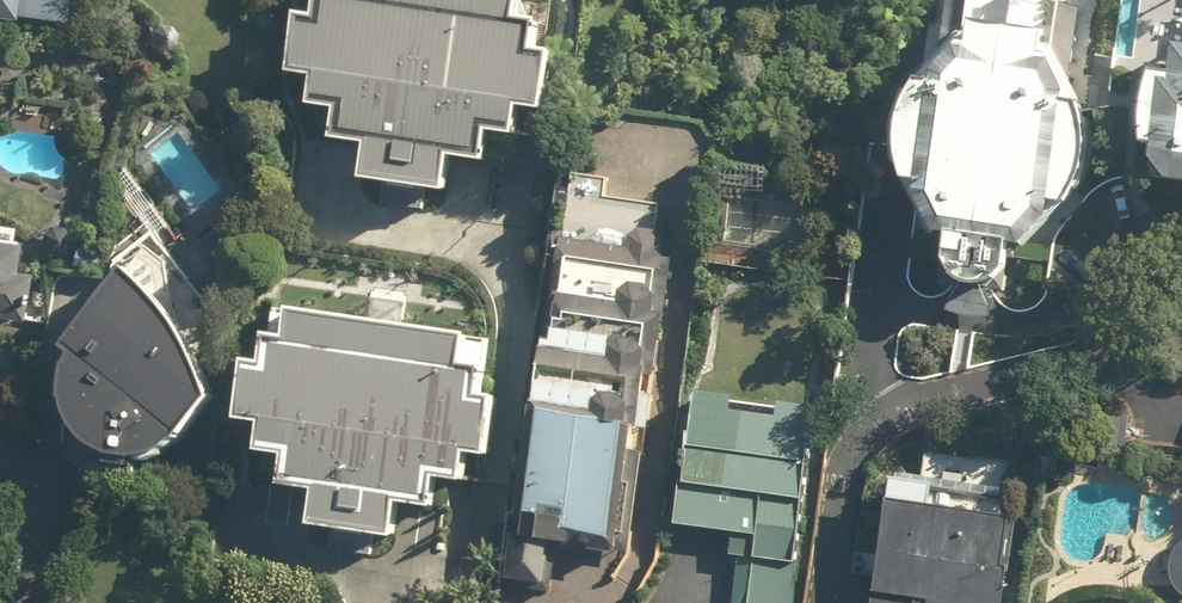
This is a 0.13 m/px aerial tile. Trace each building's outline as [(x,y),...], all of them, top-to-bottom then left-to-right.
[(65,27),(68,0),(0,0),(0,20),(65,27)] [(457,189),(461,159),(495,163),(499,131),(527,134),(530,106),(552,109),(559,50),(541,48),(544,18),(523,15),(525,0),(324,0),(322,13),(304,11),(296,71),(318,73),(314,104),(341,108),(337,141),(373,146),(369,178),(457,189)] [(973,21),(971,35),(965,38),(960,41),(954,45),(949,50),(944,54),(939,59),(935,64),(930,69),(926,75),(923,80),(920,86),(917,92),(914,98),(912,105),(910,111),(908,118),(907,124),(906,131),(906,138),(906,145),(906,151),(907,158),(908,165),(909,171),(911,178),(913,184),(915,190),(918,197),(921,203),(925,208),(928,214),(932,219),(937,224),(941,229),(946,234),(946,237),(945,241),(945,244),(946,248),(947,251),(948,255),(949,258),(951,261),(953,264),(955,266),(958,269),(960,271),(963,273),(966,275),(970,276),(973,277),(977,277),(980,278),(984,278),(987,277),(990,277),(994,275),(997,274),(1000,272),(1003,270),(1006,268),(1008,265),(1010,263),(1012,260),(1014,257),(1015,253),(1016,250),(1016,247),(1017,243),(1017,240),(1023,237),(1030,235),(1036,232),(1042,228),(1048,225),(1053,221),(1059,216),(1064,211),(1068,206),(1073,201),(1077,196),(1081,190),(1084,184),(1087,177),(1090,171),(1092,164),(1094,158),(1095,151),(1096,144),(1096,137),(1097,130),(1096,123),(1095,117),(1094,110),(1093,103),(1091,96),(1088,90),(1085,84),(1082,77),(1079,72),(1075,66),(1071,60),(1066,55),(1061,50),(1056,46),(1058,28),(973,21)] [(1181,41),(1179,73),(1154,70),(1147,145),(1167,147),(1164,182),(1181,184),(1181,41)] [(631,547),(667,232),(637,228),(635,247),(560,238),(552,308),(557,309),(554,334),(549,334),(541,403),(537,403),(523,521),(528,521),(527,533),(514,531),(509,577),(553,582),(558,538),(631,547)] [(0,244),(0,319),(8,320),(25,314),(14,245),(0,244)] [(139,268),(106,302),(74,348),(186,431),(217,392),(194,334),(139,268)] [(261,450),(288,453),(284,485),(319,490),(315,525),(402,536),(406,503),(442,508),(446,478),(474,482),(477,454),(497,456),(505,394),(493,393),(500,340),(482,337),(483,328),(281,303),(274,362),(252,359),(244,419),(265,422),(261,450)] [(186,431),(74,348),(72,353),(70,358),(68,363),(67,369),(67,375),(66,380),(67,386),(67,392),(68,397),(70,403),(72,408),(74,413),(77,418),(80,423),(84,427),(88,431),(92,435),(97,438),(102,441),(107,444),(112,446),(117,448),(123,449),(128,450),(134,451),(140,451),(145,450),(151,449),(156,448),(162,446),(167,444),(172,441),(177,438),(181,435),(186,431)] [(720,556),(741,558),(737,602),(800,602),(814,455),(801,454),(806,400),(782,397),(780,413),(739,409),(740,394),(699,390),(691,481),(682,480),(678,524),(723,528),(720,556)] [(1011,509),(1004,508),(1007,463),(927,458),(926,477),(887,474),(878,591),(874,591),(873,602),(1003,602),(1011,509)]
